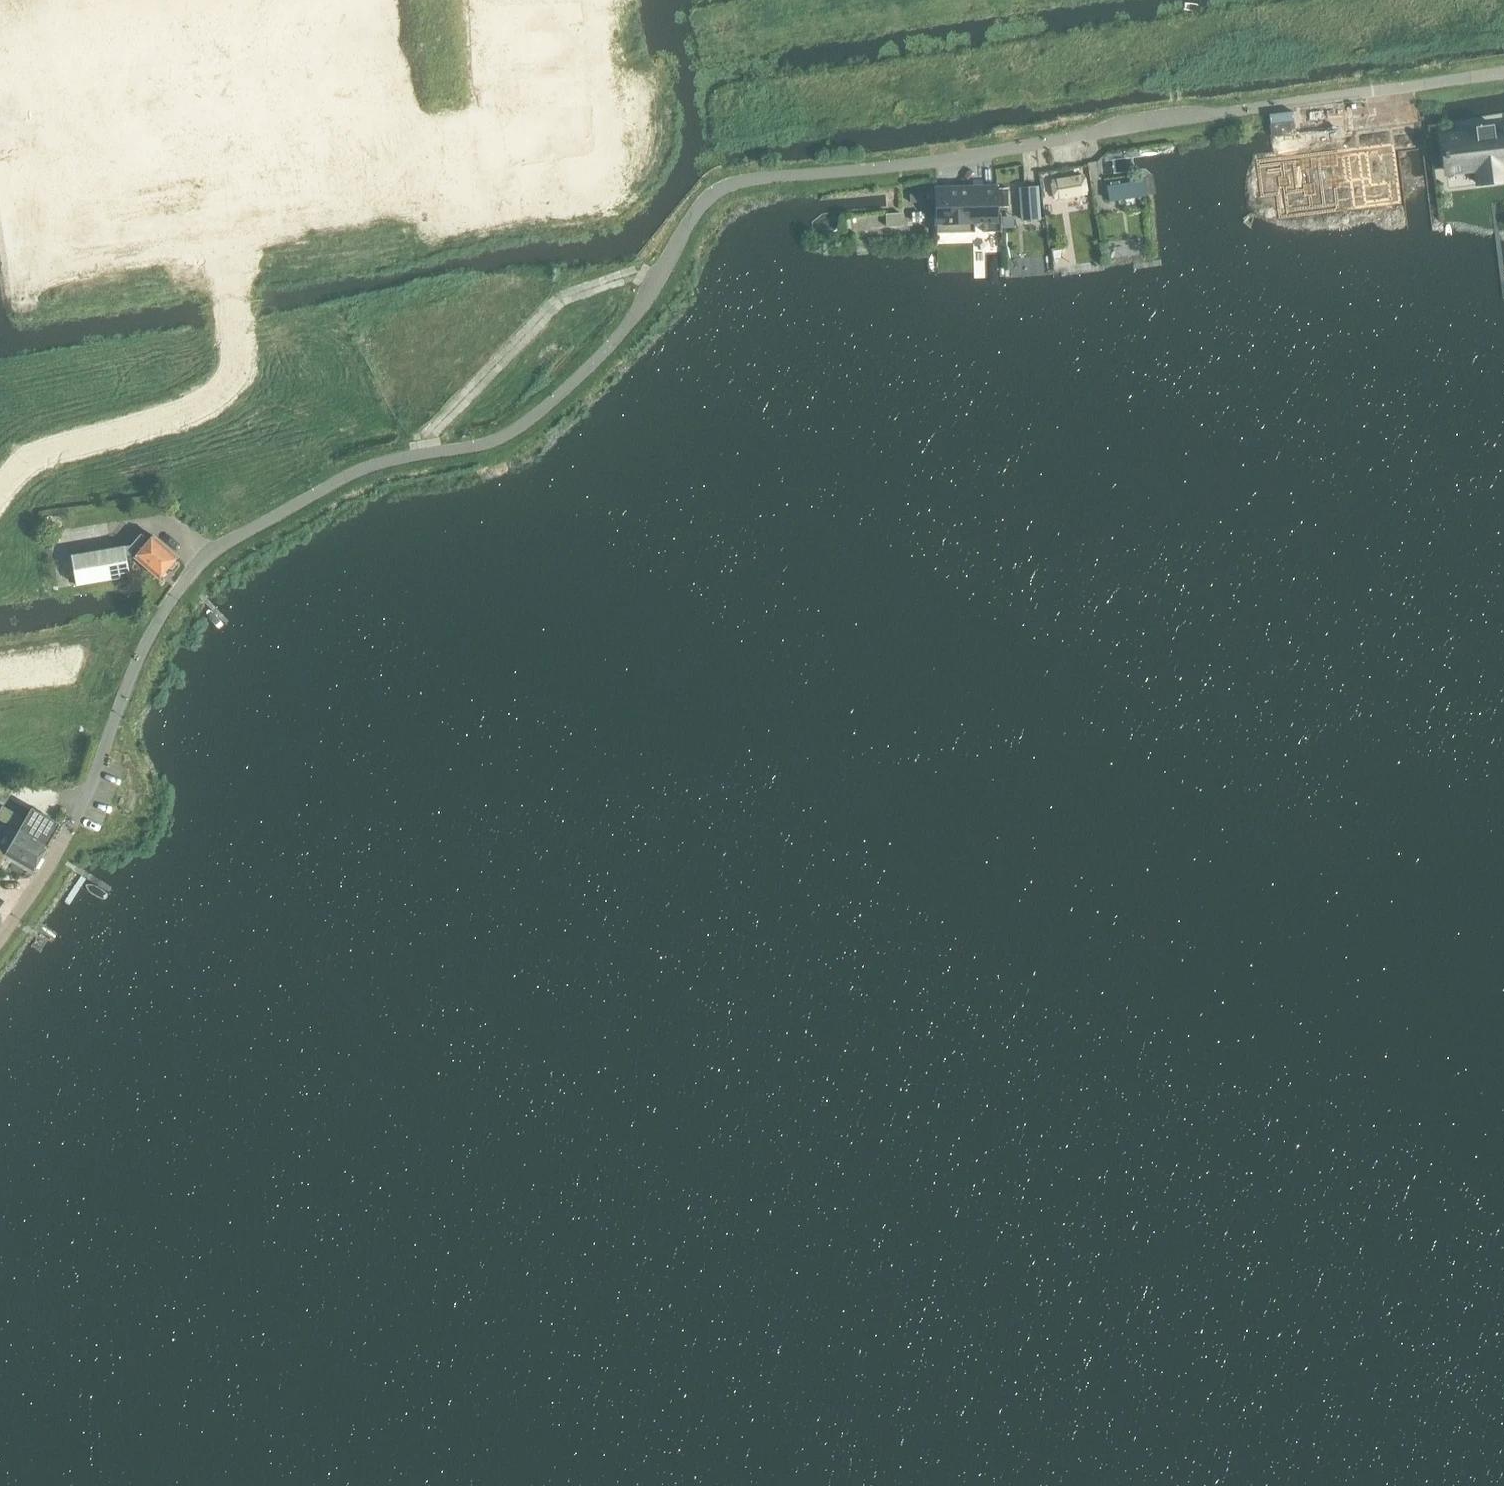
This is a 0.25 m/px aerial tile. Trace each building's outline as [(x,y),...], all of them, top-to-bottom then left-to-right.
[(1442,135),(1444,151),(1443,151),(1444,157),(1445,157),(1446,166),(1475,162),(1478,183),(1503,180),(1503,178),(1502,159),(1503,158),(1503,128),(1494,129),(1493,124),(1474,126),(1475,131),(1442,135)] [(1427,146),(1414,148),(1417,176),(1430,175),(1427,146)] [(1304,159),(1279,163),(1282,194),(1308,191),(1310,209),(1338,206),(1336,195),(1354,192),(1353,181),(1363,179),(1366,202),(1366,204),(1392,201),(1389,184),(1397,183),(1397,175),(1399,175),(1397,152),(1367,155),(1366,151),(1332,156),(1331,154),(1303,158),(1304,159)] [(1123,158),(1098,160),(1099,173),(1124,170),(1123,158)] [(1084,175),(1053,180),(1055,198),(1087,193),(1084,175)] [(1143,179),(1107,185),(1109,201),(1145,195),(1146,195),(1144,179),(1143,179)] [(996,185),(935,187),(936,232),(975,230),(975,217),(983,217),(983,229),(1001,229),(1001,212),(997,212),(996,185)] [(1037,185),(1019,186),(1022,219),(1040,217),(1037,185)] [(1008,186),(999,186),(999,204),(1008,204),(1008,186)] [(921,193),(909,194),(910,202),(922,201),(921,193)] [(921,211),(911,212),(912,221),(921,220),(921,211)] [(885,213),(885,225),(902,224),(901,212),(885,213)] [(135,552),(161,575),(180,553),(154,530),(135,552)] [(73,550),(78,581),(132,572),(127,541),(73,550)] [(0,809),(0,819),(5,822),(6,821),(17,827),(23,817),(2,805),(0,809)] [(34,866),(60,821),(34,806),(8,851),(34,866)]
